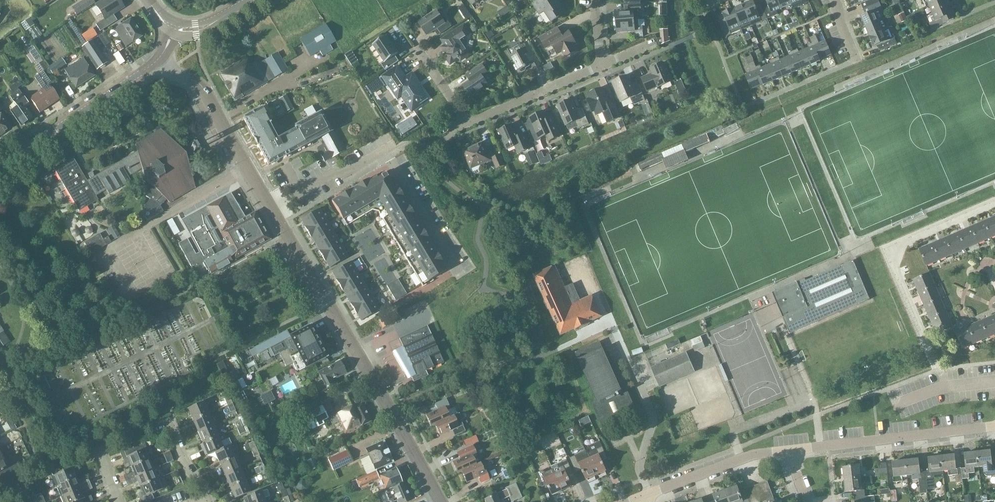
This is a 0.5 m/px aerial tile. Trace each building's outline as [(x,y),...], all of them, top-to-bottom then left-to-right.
[(92,0),(84,0),(74,7),(75,7),(73,8),(77,14),(79,13),(80,13),(94,4),(92,0)] [(123,6),(119,0),(103,0),(96,5),(104,18),(95,24),(100,31),(117,20),(112,13),(123,6)] [(567,12),(560,2),(563,0),(562,0),(537,0),(533,3),(540,14),(544,11),(552,22),(567,12)] [(761,3),(767,19),(778,14),(776,11),(781,8),(778,0),(766,0),(766,1),(761,3)] [(793,8),(790,0),(778,0),(781,8),(786,6),(788,10),(793,8)] [(793,8),(793,9),(809,2),(808,0),(790,0),(793,8)] [(879,2),(878,0),(854,0),(856,5),(861,3),(863,9),(879,2)] [(931,9),(936,21),(930,24),(932,29),(954,19),(950,10),(956,7),(954,1),(948,4),(946,0),(927,0),(931,9)] [(743,5),(751,26),(767,19),(761,3),(755,6),(753,1),(743,5)] [(641,9),(641,2),(628,2),(629,9),(615,11),(616,22),(635,20),(640,20),(641,20),(640,9),(641,9)] [(865,27),(882,20),(880,14),(884,13),(879,2),(863,9),(866,15),(861,16),(865,27)] [(751,26),(743,5),(733,9),(740,26),(741,30),(751,26)] [(740,26),(733,9),(723,13),(723,14),(725,18),(719,21),(726,37),(737,32),(735,28),(740,26)] [(440,34),(452,26),(445,17),(442,19),(436,11),(419,22),(427,35),(437,29),(440,34)] [(131,17),(120,24),(119,22),(112,26),(114,29),(113,29),(125,48),(143,36),(131,17)] [(635,20),(616,22),(617,33),(631,32),(631,38),(644,37),(643,26),(640,27),(640,20),(635,20)] [(870,37),(886,30),(890,28),(888,23),(884,25),(882,20),(865,27),(870,37)] [(26,21),(21,24),(26,31),(31,28),(26,21)] [(335,41),(325,24),(299,40),(309,57),(320,51),(330,45),(335,41)] [(463,60),(469,55),(468,53),(469,52),(463,43),(467,41),(465,38),(471,34),(465,24),(444,39),(448,46),(443,49),(446,54),(444,55),(450,64),(459,59),(461,58),(463,60)] [(886,30),(870,37),(869,37),(873,47),(874,46),(874,47),(879,45),(881,50),(897,44),(893,34),(894,33),(894,32),(892,27),(890,28),(886,30)] [(566,57),(576,51),(573,46),(576,44),(569,30),(561,34),(558,28),(540,38),(546,48),(552,45),(558,54),(562,51),(566,57)] [(108,62),(99,49),(112,41),(105,31),(92,40),(80,48),(86,58),(88,57),(96,69),(108,62)] [(86,32),(82,35),(87,42),(97,35),(94,31),(88,36),(86,32)] [(820,60),(832,55),(826,41),(819,44),(816,35),(810,38),(812,43),(820,60)] [(386,70),(399,61),(395,56),(399,53),(387,36),(373,45),(385,62),(382,64),(386,70)] [(31,43),(26,47),(30,53),(35,50),(31,43)] [(820,61),(820,60),(812,43),(808,45),(809,48),(804,50),(811,65),(820,61)] [(519,44),(509,49),(512,55),(523,50),(519,44)] [(330,45),(320,51),(323,56),(333,50),(330,45)] [(534,68),(540,65),(529,46),(523,50),(512,55),(511,56),(519,71),(520,71),(520,72),(522,72),(526,71),(526,69),(525,68),(532,64),(534,68)] [(811,65),(804,50),(799,52),(798,49),(797,50),(794,51),(801,69),(811,65)] [(792,73),(801,69),(794,51),(789,53),(790,56),(785,58),(792,73)] [(277,53),(265,60),(274,77),(275,78),(287,70),(277,53)] [(792,73),(785,58),(780,60),(779,57),(775,59),(782,77),(792,73)] [(64,70),(74,85),(76,89),(95,76),(83,58),(64,70)] [(51,74),(66,65),(62,59),(56,62),(55,60),(48,65),(49,67),(48,68),(49,69),(45,72),(47,76),(51,73),(51,74)] [(267,82),(267,81),(257,65),(256,62),(250,66),(246,59),(227,70),(231,77),(241,71),(253,90),(267,82)] [(773,81),(782,77),(775,59),(770,61),(772,64),(767,66),(773,81)] [(756,67),(754,62),(748,64),(751,73),(745,75),(751,89),(763,84),(756,67)] [(44,63),(36,68),(39,73),(47,68),(44,63)] [(659,87),(672,81),(665,64),(651,70),(653,74),(642,78),(649,94),(660,90),(659,87)] [(474,78),(463,85),(471,97),(488,85),(483,77),(488,74),(482,65),(470,73),(474,78)] [(773,81),(767,66),(762,68),(760,65),(756,67),(763,84),(763,85),(773,81)] [(422,88),(412,74),(406,79),(398,67),(384,77),(393,91),(397,88),(413,111),(421,105),(420,103),(427,99),(420,89),(422,88)] [(231,77),(227,70),(219,74),(235,101),(253,90),(241,71),(231,77)] [(39,112),(59,99),(51,85),(52,84),(44,71),(34,77),(40,86),(42,89),(37,92),(29,98),(39,112)] [(634,105),(645,100),(639,86),(633,89),(627,76),(613,82),(622,101),(631,97),(634,105)] [(376,80),(366,87),(371,94),(381,87),(376,80)] [(22,97),(13,84),(8,88),(13,95),(9,98),(14,105),(10,108),(22,126),(33,118),(27,109),(29,108),(21,98),(22,97)] [(609,123),(620,118),(614,103),(609,105),(602,88),(589,94),(591,99),(588,100),(592,111),(596,110),(598,115),(604,112),(609,123)] [(281,92),(285,104),(293,101),(288,89),(281,92)] [(579,128),(589,124),(584,111),(578,114),(572,100),(558,106),(566,125),(576,121),(579,128)] [(11,128),(0,112),(5,109),(0,102),(0,135),(11,128)] [(332,135),(331,132),(321,113),(295,126),(297,129),(277,139),(269,125),(264,115),(265,115),(262,108),(243,118),(254,138),(253,138),(257,145),(268,165),(314,141),(324,162),(344,151),(335,134),(332,135)] [(546,119),(543,112),(530,117),(531,120),(529,121),(528,122),(528,124),(526,125),(531,136),(537,133),(539,138),(547,135),(549,141),(560,136),(552,117),(546,119)] [(412,119),(398,128),(403,135),(417,126),(412,119)] [(519,153),(531,148),(525,136),(519,138),(513,125),(499,131),(507,150),(516,146),(519,153)] [(79,211),(88,205),(88,204),(91,202),(92,203),(98,199),(96,196),(106,189),(108,194),(130,181),(128,177),(142,168),(144,178),(162,196),(156,202),(151,199),(141,215),(147,221),(163,211),(160,206),(167,200),(170,203),(195,188),(187,158),(193,156),(187,146),(182,151),(161,130),(135,144),(137,151),(94,176),(93,174),(89,176),(90,179),(87,181),(73,157),(54,168),(79,211)] [(471,169),(491,160),(483,142),(463,151),(471,169)] [(533,151),(525,155),(530,166),(538,163),(533,151)] [(542,152),(537,154),(542,165),(552,160),(550,155),(545,158),(542,152)] [(497,169),(504,166),(500,155),(492,158),(497,169)] [(642,165),(651,163),(649,156),(640,158),(642,165)] [(379,206),(378,211),(422,285),(447,270),(446,270),(442,264),(443,263),(436,252),(428,240),(429,240),(422,228),(421,228),(414,216),(415,216),(408,204),(407,205),(404,199),(397,186),(395,187),(391,181),(389,181),(385,174),(377,178),(376,177),(370,181),(368,179),(355,186),(356,187),(350,190),(338,197),(339,197),(332,201),(347,226),(373,210),(374,205),(379,206)] [(233,260),(270,239),(255,212),(245,218),(231,194),(182,220),(200,252),(196,254),(187,239),(178,244),(198,280),(211,273),(212,274),(234,261),(233,260)] [(308,232),(327,221),(320,209),(320,208),(301,220),(305,226),(304,226),(308,232)] [(994,236),(994,216),(984,221),(991,238),(994,236)] [(172,218),(167,222),(174,235),(180,232),(172,218)] [(334,233),(327,221),(308,232),(311,238),(312,238),(315,244),(334,233)] [(978,244),(991,238),(984,221),(971,227),(978,244)] [(965,249),(978,244),(971,227),(958,232),(965,249)] [(952,255),(965,249),(958,232),(945,238),(952,255)] [(84,242),(91,253),(111,242),(108,237),(103,239),(100,233),(84,242)] [(341,245),(334,233),(315,244),(319,250),(322,256),(341,245)] [(939,260),(952,255),(945,238),(932,243),(939,260)] [(926,266),(939,260),(932,243),(919,249),(926,266)] [(341,245),(322,256),(325,262),(326,261),(330,267),(329,267),(330,268),(349,257),(348,256),(341,245)] [(339,285),(358,274),(351,262),(352,262),(351,261),(332,273),(333,273),(337,279),(336,279),(339,285)] [(798,284),(797,282),(772,293),(790,334),(870,299),(854,261),(798,284)] [(572,285),(565,289),(554,267),(533,276),(545,302),(548,310),(549,310),(561,335),(573,329),(574,331),(588,325),(587,323),(601,317),(592,296),(580,302),(572,285)] [(918,294),(935,286),(929,273),(913,280),(918,294)] [(347,297),(366,286),(358,274),(339,285),(343,291),(343,290),(347,297)] [(393,297),(396,300),(401,297),(407,294),(406,294),(404,290),(402,286),(400,283),(398,279),(397,279),(392,282),(387,285),(387,286),(389,289),(391,293),(393,297)] [(373,297),(366,286),(347,297),(351,303),(350,303),(354,309),(373,297)] [(924,306),(941,299),(935,286),(918,294),(924,306)] [(373,297),(354,309),(357,315),(357,314),(361,320),(361,321),(380,310),(380,309),(373,297)] [(930,319),(946,312),(941,299),(924,306),(930,319)] [(946,312),(930,319),(935,332),(952,325),(946,312)] [(994,335),(994,318),(994,315),(981,321),(988,338),(994,335)] [(382,328),(387,326),(384,319),(379,321),(382,328)] [(975,343),(988,338),(981,321),(968,326),(975,343)] [(279,353),(282,360),(320,340),(318,335),(317,336),(311,325),(289,336),(287,331),(254,348),(257,355),(270,348),(274,356),(279,353)] [(399,339),(402,346),(392,352),(407,379),(411,378),(413,382),(428,376),(425,371),(444,363),(427,326),(399,339)] [(962,349),(975,343),(968,326),(955,332),(962,349)] [(678,339),(667,344),(665,345),(668,350),(680,345),(678,339)] [(323,345),(320,340),(282,360),(286,366),(293,363),(297,371),(306,367),(306,368),(326,357),(327,357),(328,357),(322,345),(323,345)] [(695,351),(706,347),(703,342),(693,346),(695,351)] [(593,405),(596,412),(603,428),(616,422),(636,413),(625,390),(627,389),(621,375),(617,365),(610,368),(599,343),(576,354),(584,372),(597,403),(593,405)] [(685,353),(684,354),(651,369),(659,387),(694,372),(685,353)] [(217,364),(220,369),(225,367),(223,361),(217,364)] [(314,386),(318,394),(329,388),(333,386),(331,381),(346,373),(340,361),(325,369),(325,370),(319,373),(323,382),(314,386)] [(242,389),(237,381),(233,372),(226,375),(235,393),(242,389)] [(452,389),(446,392),(448,397),(455,394),(452,389)] [(275,400),(271,391),(260,396),(265,405),(275,400)] [(244,393),(236,397),(240,405),(248,401),(244,393)] [(224,398),(227,405),(232,403),(229,396),(224,398)] [(437,409),(424,415),(429,426),(449,417),(453,416),(457,414),(454,408),(450,410),(445,399),(435,404),(437,409)] [(188,409),(192,420),(208,413),(204,402),(188,409)] [(330,403),(324,405),(327,411),(332,408),(330,403)] [(350,409),(331,418),(334,424),(339,422),(346,436),(363,428),(362,426),(371,422),(363,404),(350,410),(350,409)] [(322,407),(305,415),(311,426),(327,418),(322,407)] [(198,432),(214,425),(208,413),(192,420),(198,432)] [(449,417),(429,426),(430,427),(434,425),(439,436),(451,430),(453,436),(464,431),(460,421),(461,420),(458,413),(457,414),(453,416),(449,417)] [(237,418),(238,419),(234,421),(237,428),(245,425),(241,416),(237,418)] [(202,443),(219,436),(221,436),(216,424),(214,425),(198,432),(202,443)] [(572,424),(557,431),(560,438),(575,431),(572,424)] [(248,431),(245,425),(237,428),(240,435),(245,433),(248,431)] [(547,435),(539,438),(541,444),(558,437),(556,431),(547,435)] [(53,439),(51,434),(50,435),(45,438),(48,445),(49,444),(53,442),(54,442),(55,442),(53,439)] [(224,448),(219,436),(202,443),(208,455),(215,452),(224,448)] [(478,442),(476,436),(464,441),(466,446),(471,443),(472,445),(478,442)] [(251,450),(256,448),(253,441),(248,443),(243,446),(246,453),(251,450)] [(369,455),(361,459),(368,474),(393,462),(384,441),(367,449),(369,455)] [(534,441),(523,445),(525,450),(535,445),(534,441)] [(600,441),(588,446),(591,452),(587,454),(590,460),(589,460),(596,476),(597,476),(598,477),(606,474),(605,472),(606,472),(601,461),(607,458),(604,452),(600,441)] [(128,460),(131,466),(149,458),(151,457),(144,442),(120,452),(124,462),(128,460)] [(231,445),(224,448),(215,452),(220,464),(236,457),(240,455),(238,450),(233,452),(231,445)] [(167,457),(176,455),(175,446),(166,447),(167,457)] [(464,457),(452,462),(457,473),(461,472),(480,463),(473,446),(462,451),(464,457)] [(347,451),(328,459),(333,470),(352,462),(347,451)] [(991,465),(990,451),(977,452),(979,467),(984,466),(984,471),(990,471),(991,476),(994,475),(994,465),(991,465)] [(974,467),(979,467),(977,452),(964,454),(966,468),(962,469),(963,479),(969,478),(968,473),(974,472),(974,467)] [(963,479),(962,469),(961,467),(955,468),(953,455),(941,457),(943,471),(948,471),(948,476),(955,475),(956,483),(963,482),(963,479)] [(596,476),(589,460),(584,462),(582,457),(577,460),(575,456),(569,459),(576,473),(581,470),(586,480),(587,480),(588,482),(595,479),(594,477),(596,476)] [(154,464),(151,457),(149,458),(131,466),(133,471),(123,475),(125,480),(155,467),(154,464)] [(224,476),(241,469),(236,457),(220,464),(224,476)] [(934,478),(938,477),(943,477),(943,471),(941,457),(928,458),(930,473),(924,473),(926,490),(936,489),(934,478)] [(12,466),(9,462),(6,464),(3,459),(0,461),(0,473),(12,466)] [(505,476),(514,473),(508,459),(499,462),(505,476)] [(924,473),(919,474),(917,459),(905,461),(907,475),(911,475),(912,480),(919,480),(921,494),(927,493),(926,490),(924,473)] [(58,485),(76,477),(74,472),(78,470),(73,460),(61,465),(64,471),(53,475),(58,485)] [(573,474),(566,460),(557,464),(559,469),(554,471),(553,472),(562,491),(572,487),(567,477),(573,474)] [(902,476),(907,475),(905,461),(893,462),(894,477),(892,477),(893,483),(902,482),(902,476)] [(480,463),(461,472),(466,483),(478,478),(481,484),(492,478),(487,468),(484,470),(480,463)] [(876,477),(887,475),(886,463),(879,463),(879,469),(875,469),(876,477)] [(261,473),(266,471),(263,464),(258,466),(253,468),(256,476),(261,473)] [(859,466),(843,468),(845,480),(861,478),(859,466)] [(159,477),(155,467),(125,480),(127,484),(137,480),(139,486),(159,477)] [(376,472),(356,480),(360,487),(379,479),(379,480),(382,479),(384,483),(381,485),(383,491),(387,490),(403,482),(397,468),(378,475),(376,472)] [(229,487),(246,480),(241,469),(224,476),(229,487)] [(562,491),(555,475),(552,470),(546,472),(545,469),(536,473),(542,487),(547,485),(551,496),(562,491)] [(62,495),(90,483),(94,481),(93,477),(78,483),(76,477),(58,485),(62,495)] [(159,477),(139,486),(141,491),(137,493),(141,501),(145,501),(154,498),(152,493),(164,488),(159,477)] [(861,478),(845,480),(846,492),(854,491),(854,498),(865,497),(865,490),(862,490),(862,484),(872,483),(872,477),(861,478)] [(246,480),(229,487),(234,499),(251,492),(246,480)] [(297,483),(297,488),(301,491),(306,489),(306,484),(302,481),(297,483)] [(767,482),(762,484),(766,494),(771,492),(767,482)] [(85,497),(82,492),(92,488),(90,483),(62,495),(65,501),(73,501),(85,497)] [(411,500),(404,485),(402,484),(385,492),(389,501),(394,501),(398,500),(399,501),(407,501),(410,501),(411,500)] [(502,500),(509,497),(512,501),(521,498),(515,484),(506,488),(506,490),(484,500),(485,501),(503,501),(502,500)] [(760,497),(766,494),(762,484),(756,486),(760,497)] [(760,497),(756,486),(750,488),(756,501),(762,501),(760,497)] [(745,490),(739,492),(737,487),(725,491),(729,501),(749,501),(745,490)] [(750,488),(745,490),(749,501),(756,501),(750,488)] [(244,497),(246,501),(269,501),(267,497),(265,498),(262,491),(244,497)] [(725,491),(713,496),(715,501),(714,501),(729,501),(725,491)] [(762,501),(763,501),(766,501),(773,498),(771,492),(766,494),(760,497),(762,501)]
